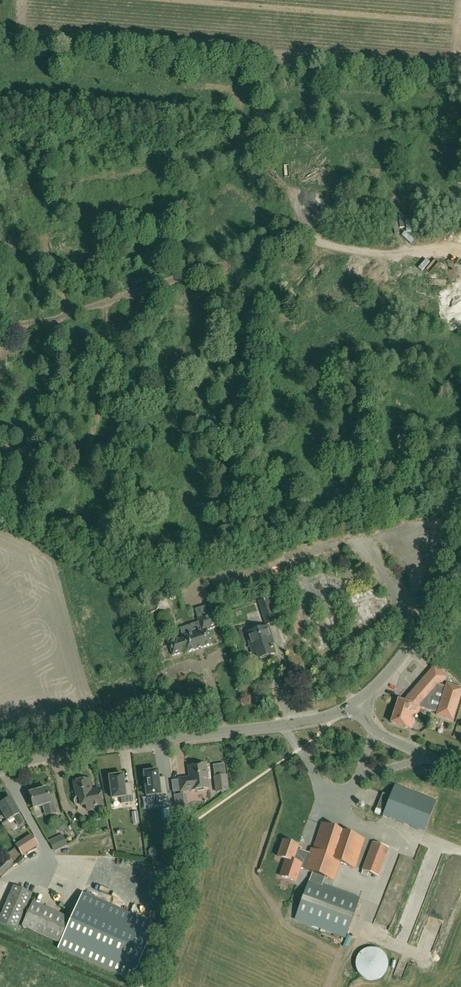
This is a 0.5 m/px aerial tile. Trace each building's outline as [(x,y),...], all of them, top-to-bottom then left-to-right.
[(454,272),(455,260),(438,258),(437,269),(429,268),(428,280),(454,282),(455,272),(454,272)] [(313,575),(268,586),(276,617),(287,614),(289,615),(292,624),(283,626),(294,672),(302,676),(317,672),(314,657),(320,655),(319,648),(304,652),(300,637),(305,627),(330,621),(325,600),(305,605),(309,597),(303,594),(306,594),(312,597),(320,595),(319,590),(327,588),(325,581),(322,579),(321,573),(313,575)] [(276,622),(268,599),(259,602),(267,626),(276,622)] [(201,631),(183,637),(182,637),(182,638),(177,640),(177,639),(168,642),(172,656),(182,653),(181,652),(187,650),(187,652),(187,653),(188,652),(211,645),(212,645),(212,644),(211,644),(207,630),(218,626),(214,614),(213,614),(198,619),(199,622),(201,631)] [(268,627),(247,633),(254,655),(257,654),(259,659),(274,654),(270,639),(272,639),(268,627)] [(460,693),(460,689),(447,685),(446,687),(439,685),(446,678),(434,667),(403,702),(398,700),(391,723),(411,729),(415,717),(417,718),(420,708),(437,713),(437,715),(452,720),(460,693)] [(115,762),(115,773),(127,772),(127,761),(115,762)] [(179,780),(181,791),(192,790),(208,788),(205,764),(189,767),(190,778),(179,780)] [(227,791),(224,764),(213,765),(216,792),(227,791)] [(157,804),(169,802),(167,787),(160,788),(158,778),(158,771),(156,771),(156,769),(149,770),(149,772),(144,773),(147,797),(156,796),(157,804)] [(125,790),(124,784),(123,775),(121,776),(121,774),(114,774),(114,776),(109,777),(112,799),(121,798),(122,804),(133,803),(132,789),(125,790)] [(78,806),(79,805),(85,804),(86,809),(103,806),(100,792),(94,793),(91,792),(89,780),(74,783),(77,798),(76,798),(75,799),(74,800),(74,801),(74,803),(75,804),(75,805),(76,805),(78,806)] [(181,791),(179,780),(171,780),(173,793),(181,791)] [(424,831),(436,801),(395,785),(383,815),(383,816),(424,832),(425,831),(424,831)] [(46,816),(56,813),(51,796),(49,797),(47,788),(30,793),(34,808),(43,806),(46,816)] [(186,793),(174,795),(176,811),(188,809),(186,793)] [(24,822),(10,799),(0,805),(0,807),(7,821),(14,817),(18,825),(24,822)] [(284,841),(278,857),(285,860),(280,876),(295,881),(300,868),(303,870),(312,873),(310,880),(309,880),(295,919),(346,938),(360,898),(322,885),(325,878),(334,881),(340,863),(355,868),(364,839),(322,823),(312,850),(311,849),(309,854),(296,849),(297,846),(284,841)] [(62,835),(48,841),(53,852),(67,845),(62,835)] [(33,837),(26,841),(32,849),(38,845),(38,844),(36,841),(33,837)] [(32,849),(26,841),(16,847),(22,856),(32,849)] [(378,877),(389,848),(372,842),(361,870),(378,877)] [(6,857),(0,863),(0,877),(0,878),(14,864),(6,857)] [(32,894),(13,885),(0,915),(0,923),(16,930),(32,894)] [(131,981),(156,926),(82,894),(57,949),(131,981)] [(58,943),(69,919),(33,902),(22,926),(58,943)] [(408,915),(413,916),(412,921),(418,922),(421,910),(409,907),(408,915)] [(359,975),(363,979),(368,981),(374,981),(380,979),(384,975),(387,970),(388,964),(387,959),(385,954),(380,950),(375,948),(370,948),(364,950),(360,953),(356,958),(355,964),(356,969),(359,975)]
